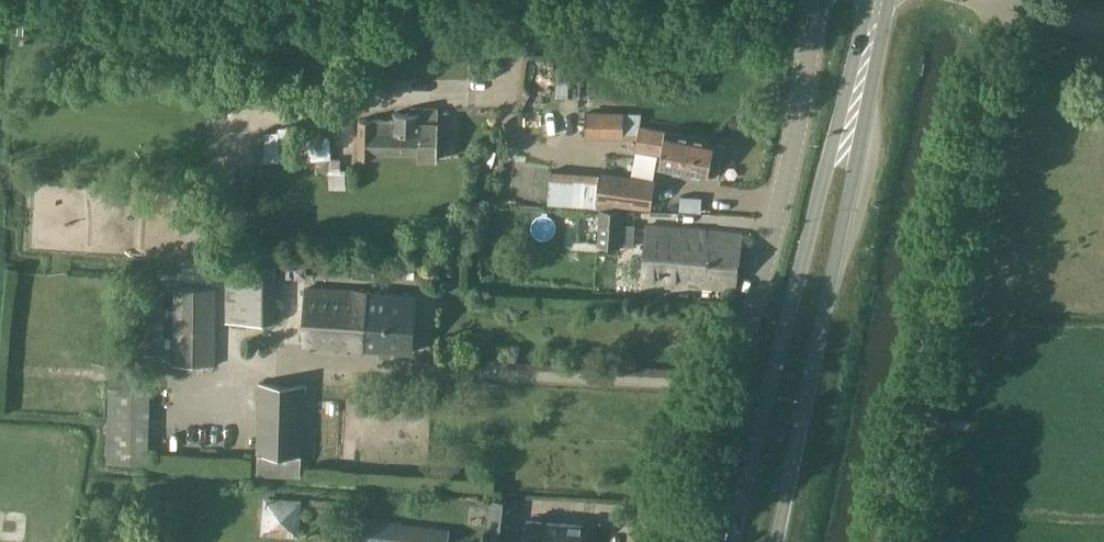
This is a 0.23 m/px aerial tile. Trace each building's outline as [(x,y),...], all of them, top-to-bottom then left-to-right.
[(409,113),(393,113),(393,120),(393,138),(437,138),(437,120),(437,108),(409,108),(409,113)] [(623,112),(587,111),(586,134),(623,135),(623,112)] [(393,120),(358,120),(358,158),(377,158),(377,153),(418,153),(418,159),(437,159),(437,138),(393,138),(393,120)] [(658,167),(681,171),(685,152),(689,153),(693,135),(665,130),(641,126),(640,125),(638,135),(635,148),(661,153),(658,167)] [(281,158),(297,157),(296,126),(279,127),(279,131),(264,132),(265,162),(281,161),(281,158)] [(685,152),(681,171),(708,176),(709,174),(718,176),(724,144),(715,142),(715,140),(693,135),(689,153),(685,152)] [(330,188),(338,188),(346,188),(345,172),(343,172),(344,159),(338,158),(331,157),(329,136),(299,140),(300,161),(317,160),(316,173),(329,174),(330,188)] [(550,173),(548,202),(595,205),(596,176),(550,173)] [(654,180),(601,173),(598,200),(651,207),(654,180)] [(680,210),(701,212),(703,197),(682,195),(680,210)] [(601,209),(599,244),(621,245),(634,246),(635,225),(622,224),(623,210),(601,209)] [(646,226),(645,251),(739,262),(743,235),(646,226)] [(736,289),(739,262),(645,251),(644,281),(736,289)] [(354,259),(353,277),(374,279),(376,260),(354,259)] [(277,266),(228,267),(228,321),(278,320),(277,266)] [(165,287),(138,287),(138,352),(164,352),(165,287)] [(216,287),(175,287),(175,315),(175,364),(216,365),(216,287)] [(306,345),(411,354),(416,297),(311,288),(306,345)] [(258,453),(259,453),(258,473),(301,475),(302,455),(303,455),(305,384),(261,382),(258,453)] [(150,388),(113,388),(112,461),(149,462),(150,388)] [(490,500),(488,531),(514,532),(516,502),(490,500)] [(367,520),(365,541),(449,541),(451,530),(367,520)] [(526,521),(524,541),(582,541),(583,525),(526,521)]
